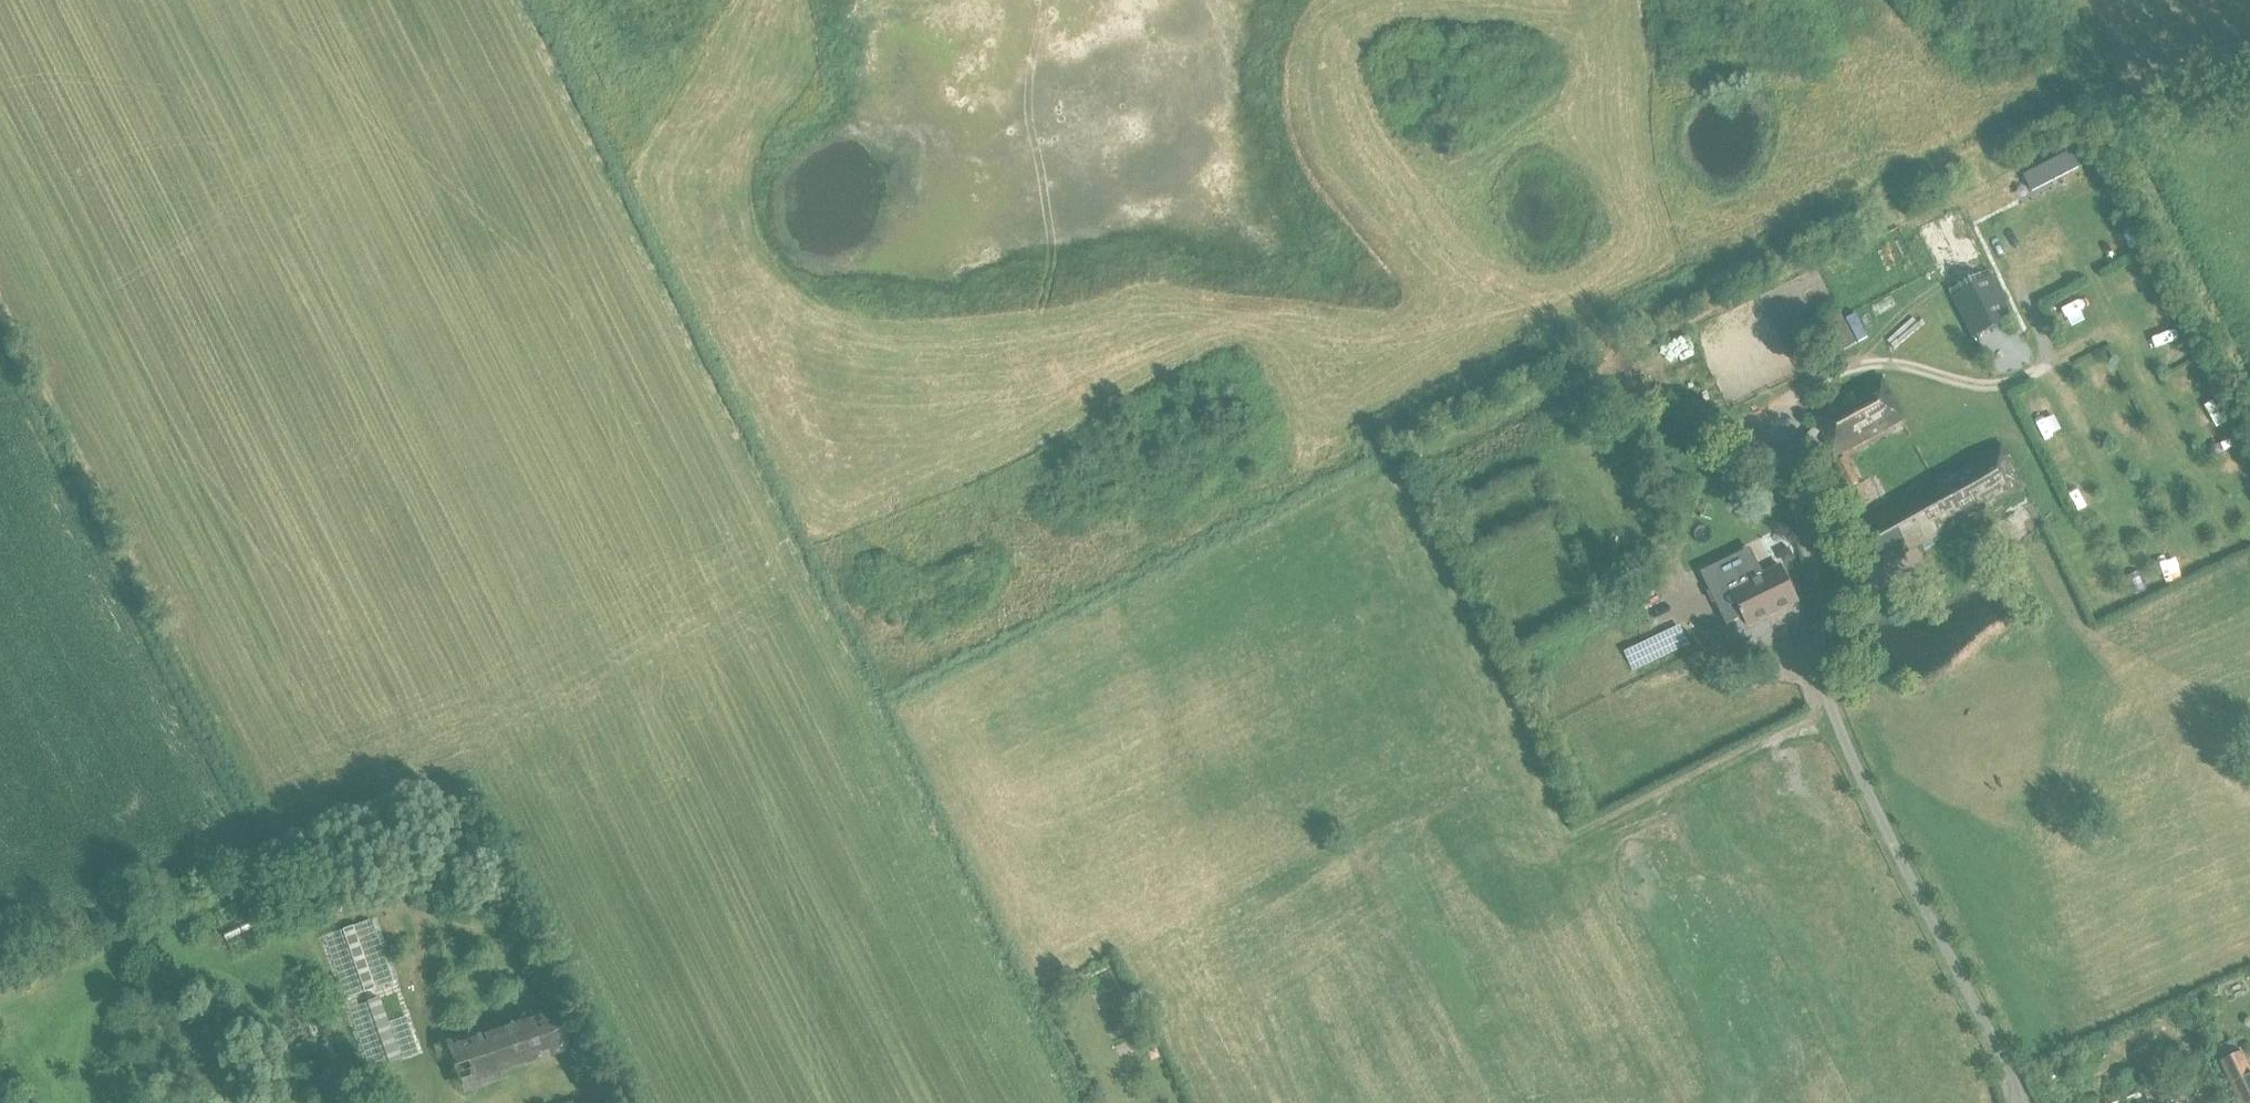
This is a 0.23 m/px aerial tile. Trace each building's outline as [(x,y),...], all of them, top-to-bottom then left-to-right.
[(2013,318),(1990,272),(1958,207),(1916,228),(1971,338),(2013,318)] [(1822,318),(1840,352),(1856,343),(1838,309),(1822,318)] [(1871,437),(1902,418),(1881,378),(1813,416),(1833,456),(1871,437)] [(2227,420),(2215,401),(2202,409),(2213,428),(2227,420)] [(1860,525),(1883,566),(2025,486),(2003,444),(1883,511),(1860,525)] [(2075,502),(2095,497),(2088,465),(2068,470),(2075,502)] [(1738,556),(1703,574),(1712,593),(1709,595),(1713,603),(1716,602),(1727,625),(1745,616),(1750,627),(1800,602),(1781,565),(1764,574),(1757,559),(1743,566),(1738,556)] [(1686,620),(1628,648),(1638,670),(1696,642),(1686,620)] [(386,914),(334,926),(366,1066),(418,1054),(386,914)] [(559,1009),(453,1039),(467,1087),(573,1057),(559,1009)] [(1156,1045),(1147,1049),(1153,1061),(1161,1057),(1156,1045)] [(2242,1051),(2220,1062),(2240,1102),(2249,1102),(2249,1067),(2242,1051)]
